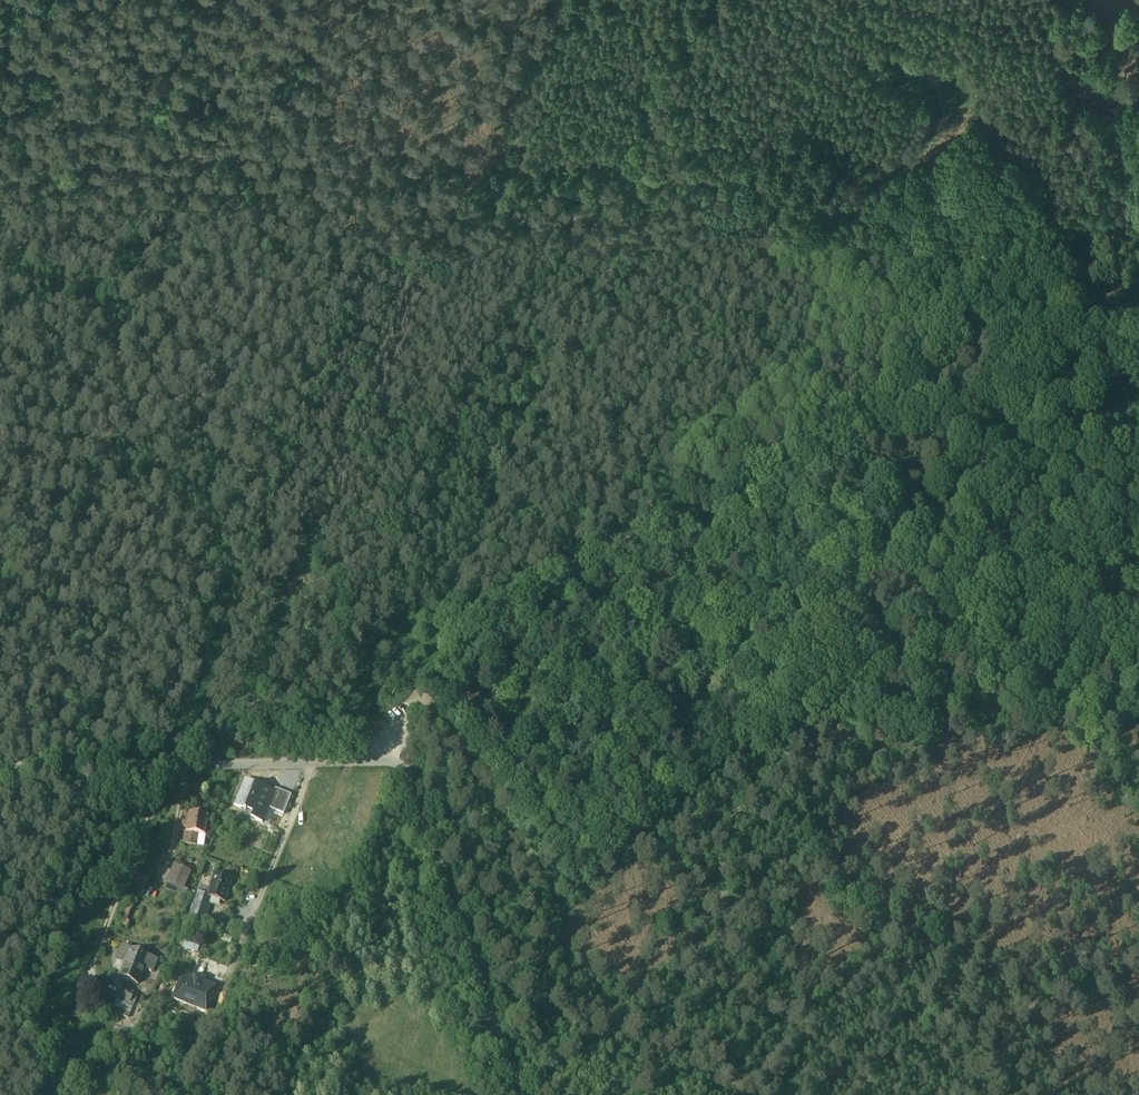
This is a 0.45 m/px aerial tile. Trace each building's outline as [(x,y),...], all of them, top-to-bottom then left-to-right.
[(262,823),(268,808),(275,793),(245,780),(234,806),(245,811),(246,809),(253,812),(251,818),(262,823)] [(268,808),(284,815),(291,796),(276,790),(275,793),(268,808)] [(208,817),(189,814),(186,833),(197,835),(205,836),(208,817)] [(197,835),(186,833),(185,844),(192,845),(193,838),(197,839),(197,835)] [(188,873),(175,869),(170,888),(183,892),(188,873)] [(231,882),(214,876),(207,897),(212,899),(224,903),(231,882)] [(203,895),(197,914),(206,917),(212,899),(207,897),(203,895)] [(157,962),(123,948),(118,961),(125,964),(120,978),(139,986),(145,971),(152,974),(157,962)] [(187,979),(178,1001),(205,1013),(214,991),(187,979)] [(139,996),(122,989),(113,1013),(129,1020),(139,996)] [(111,1003),(96,997),(91,1009),(107,1015),(111,1003)] [(154,1071),(141,1066),(136,1079),(141,1081),(141,1082),(149,1085),(154,1071)]
